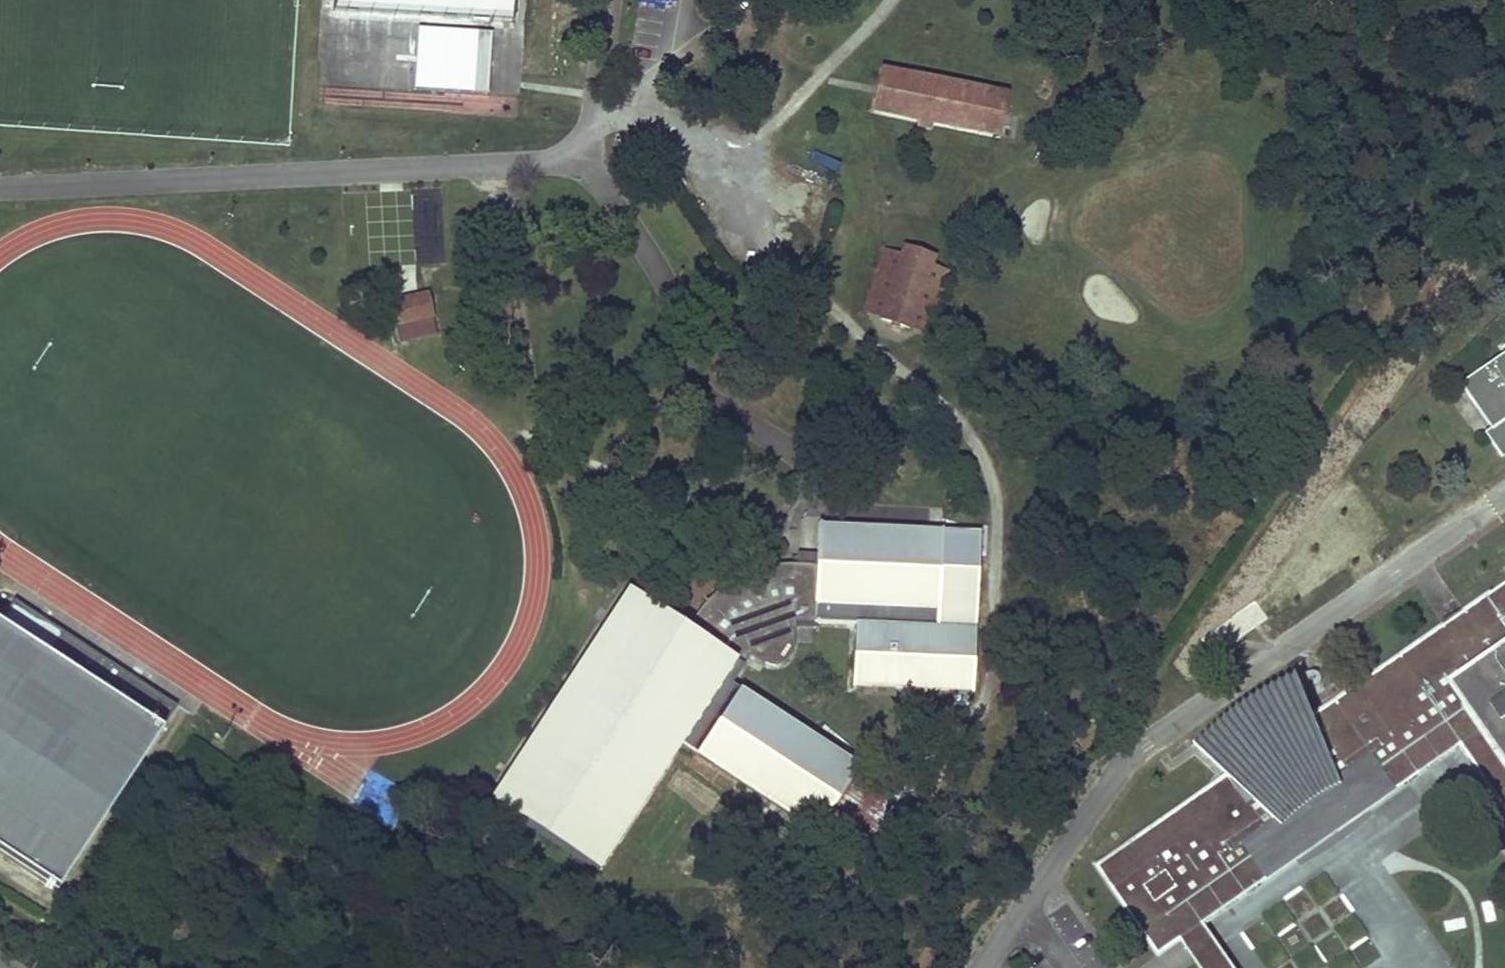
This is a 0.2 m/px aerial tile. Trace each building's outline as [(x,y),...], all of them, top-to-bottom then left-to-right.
[(516,0),(334,0),(333,18),(515,27),(516,0)] [(874,110),(996,136),(1004,98),(882,72),(874,110)] [(862,314),(927,335),(947,272),(929,267),(931,258),(903,249),(901,257),(882,251),(862,314)] [(435,333),(427,294),(391,302),(399,341),(435,333)] [(1458,384),(1488,428),(1483,431),(1500,456),(1504,453),(1504,351),(1458,384)] [(628,590),(489,801),(597,870),(679,744),(813,834),(858,765),(733,682),(752,652),(769,662),(778,663),(786,660),(791,656),(793,650),(793,628),(815,629),(816,621),(855,622),(851,684),(974,691),(981,532),(819,524),(817,553),(797,552),(797,561),(771,564),(747,572),(725,584),(712,595),(685,627),(628,590)] [(1097,865),(1159,954),(1182,938),(1203,924),(1463,744),(1482,731),(1464,705),(1504,676),(1504,582),(1465,610),(1444,624),(1345,694),(1313,716),(1295,671),(1280,678),(1267,685),(1259,689),(1247,696),(1240,701),(1228,710),(1218,718),(1211,723),(1195,741),(1229,774),(1201,794),(1097,865)] [(1241,631),(1265,616),(1247,587),(1223,602),(1241,631)] [(160,727),(0,634),(0,864),(59,898),(160,727)] [(1464,705),(1482,731),(1504,765),(1504,676),(1464,705)] [(1463,744),(1495,792),(1504,807),(1504,765),(1482,731),(1463,744)] [(1203,924),(1182,938),(1196,961),(1201,967),(1234,967),(1203,924)]
